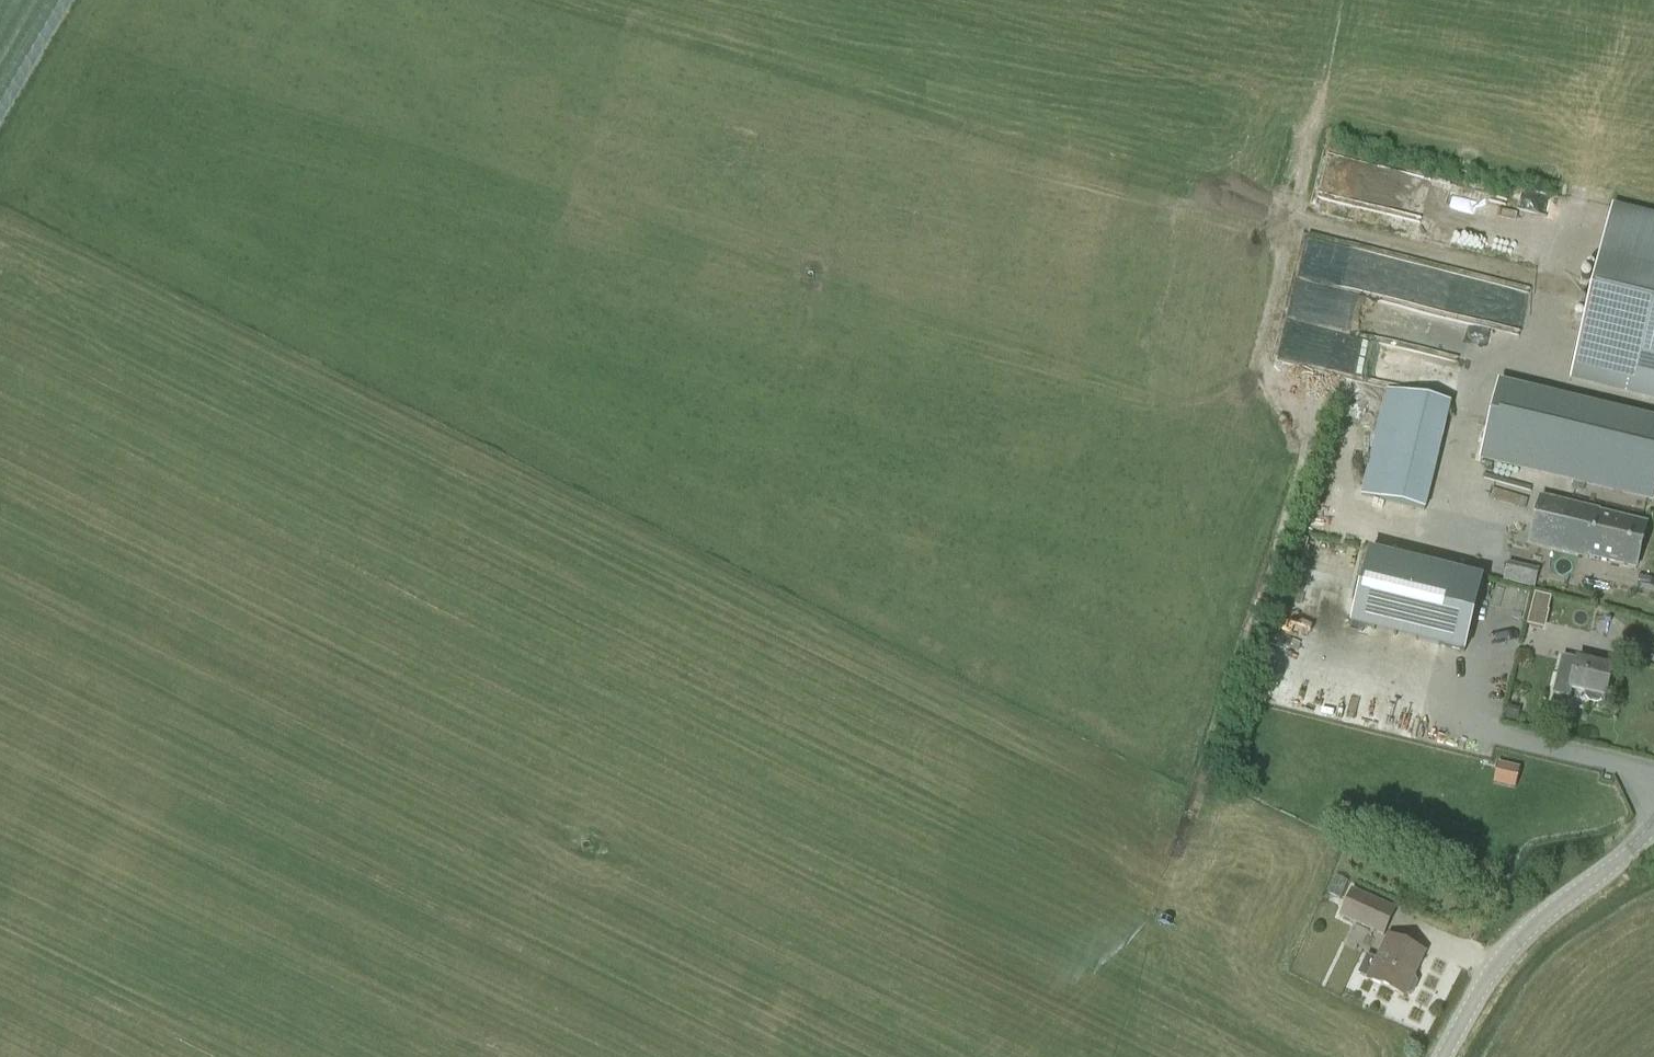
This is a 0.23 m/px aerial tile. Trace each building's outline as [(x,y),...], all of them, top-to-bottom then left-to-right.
[(1393,184),(1386,219),(1411,224),(1418,189),(1393,184)] [(1653,398),(1653,219),(1612,209),(1571,378),(1653,398)] [(1301,275),(1292,318),(1376,334),(1384,293),(1346,286),(1350,266),(1366,269),(1367,261),(1354,259),(1356,247),(1314,239),(1308,268),(1318,270),(1316,278),(1301,275)] [(1653,500),(1653,497),(1653,422),(1499,385),(1482,459),(1653,500)] [(1450,403),(1406,392),(1387,388),(1361,494),(1424,509),(1450,403)] [(1598,510),(1540,496),(1528,544),(1586,558),(1586,556),(1634,568),(1645,524),(1597,512),(1598,510)] [(1370,553),(1352,625),(1465,653),(1482,581),(1370,553)] [(1508,562),(1503,581),(1516,584),(1520,565),(1508,562)] [(1576,659),(1575,664),(1560,661),(1552,694),(1569,698),(1571,690),(1582,693),(1586,699),(1598,702),(1604,698),(1605,698),(1612,668),(1576,659)] [(1383,935),(1395,910),(1353,891),(1342,917),(1383,935)] [(1416,978),(1413,977),(1424,952),(1389,936),(1369,979),(1404,996),(1405,994),(1409,995),(1413,994),(1417,984),(1416,978)]
